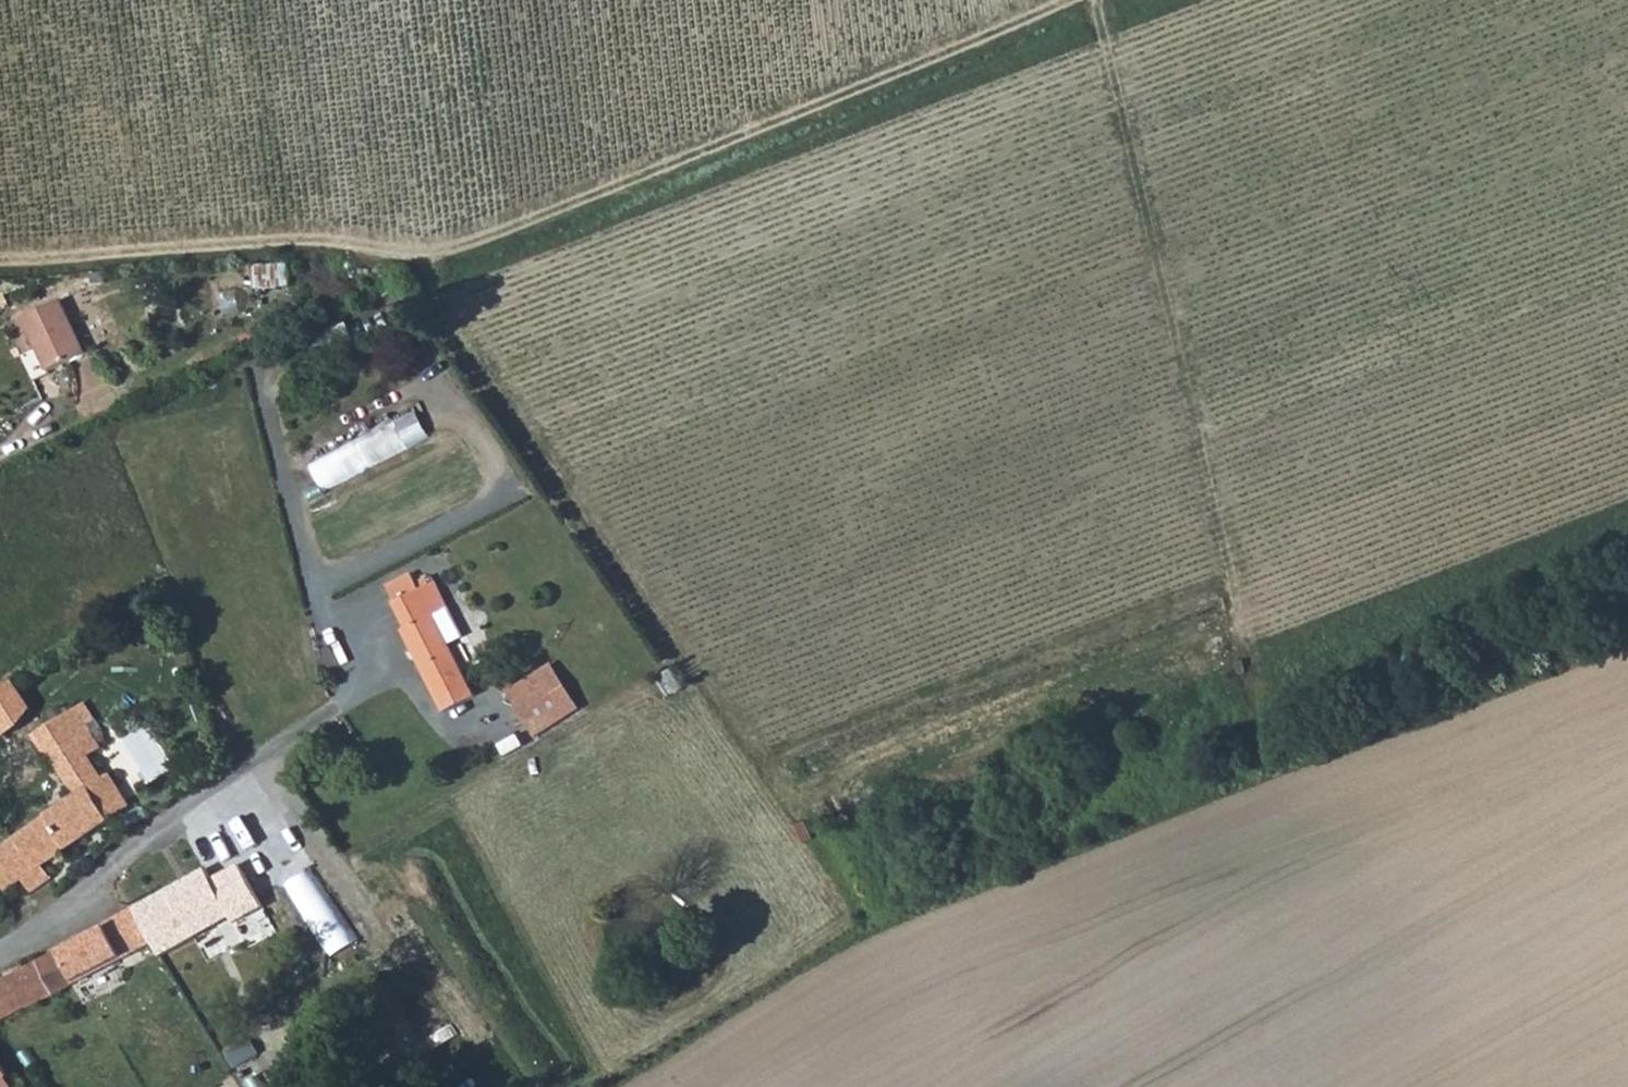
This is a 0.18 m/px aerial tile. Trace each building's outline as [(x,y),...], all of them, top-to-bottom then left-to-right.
[(258,267),(261,290),(296,286),(293,263),(258,267)] [(33,316),(56,370),(98,352),(76,298),(33,316)] [(324,485),(436,446),(426,417),(314,456),(324,485)] [(406,628),(447,608),(431,571),(418,578),(414,570),(390,582),(398,598),(393,600),(406,628)] [(403,629),(439,712),(469,697),(444,646),(465,636),(450,607),(447,608),(406,628),(403,629)] [(508,708),(524,738),(571,713),(546,667),(514,684),(523,699),(508,708)] [(514,684),(499,692),(508,708),(523,699),(514,684)] [(33,740),(51,766),(91,737),(73,712),(33,740)] [(91,737),(51,766),(75,799),(90,788),(102,780),(88,760),(101,751),(91,737)] [(130,810),(108,781),(93,792),(112,823),(130,810)] [(44,870),(89,838),(112,823),(93,792),(90,788),(75,799),(0,851),(0,892),(9,905),(29,891),(31,893),(50,880),(44,870)] [(202,932),(234,912),(205,864),(128,911),(147,944),(154,955),(160,952),(154,940),(193,917),(202,932)] [(293,883),(333,958),(362,942),(322,868),(293,883)] [(128,911),(92,931),(113,963),(147,944),(128,911)] [(54,996),(113,963),(92,931),(34,965),(54,996)] [(1,984),(20,1015),(54,996),(34,965),(1,984)] [(1,984),(0,984),(0,1026),(20,1015),(1,984)]
